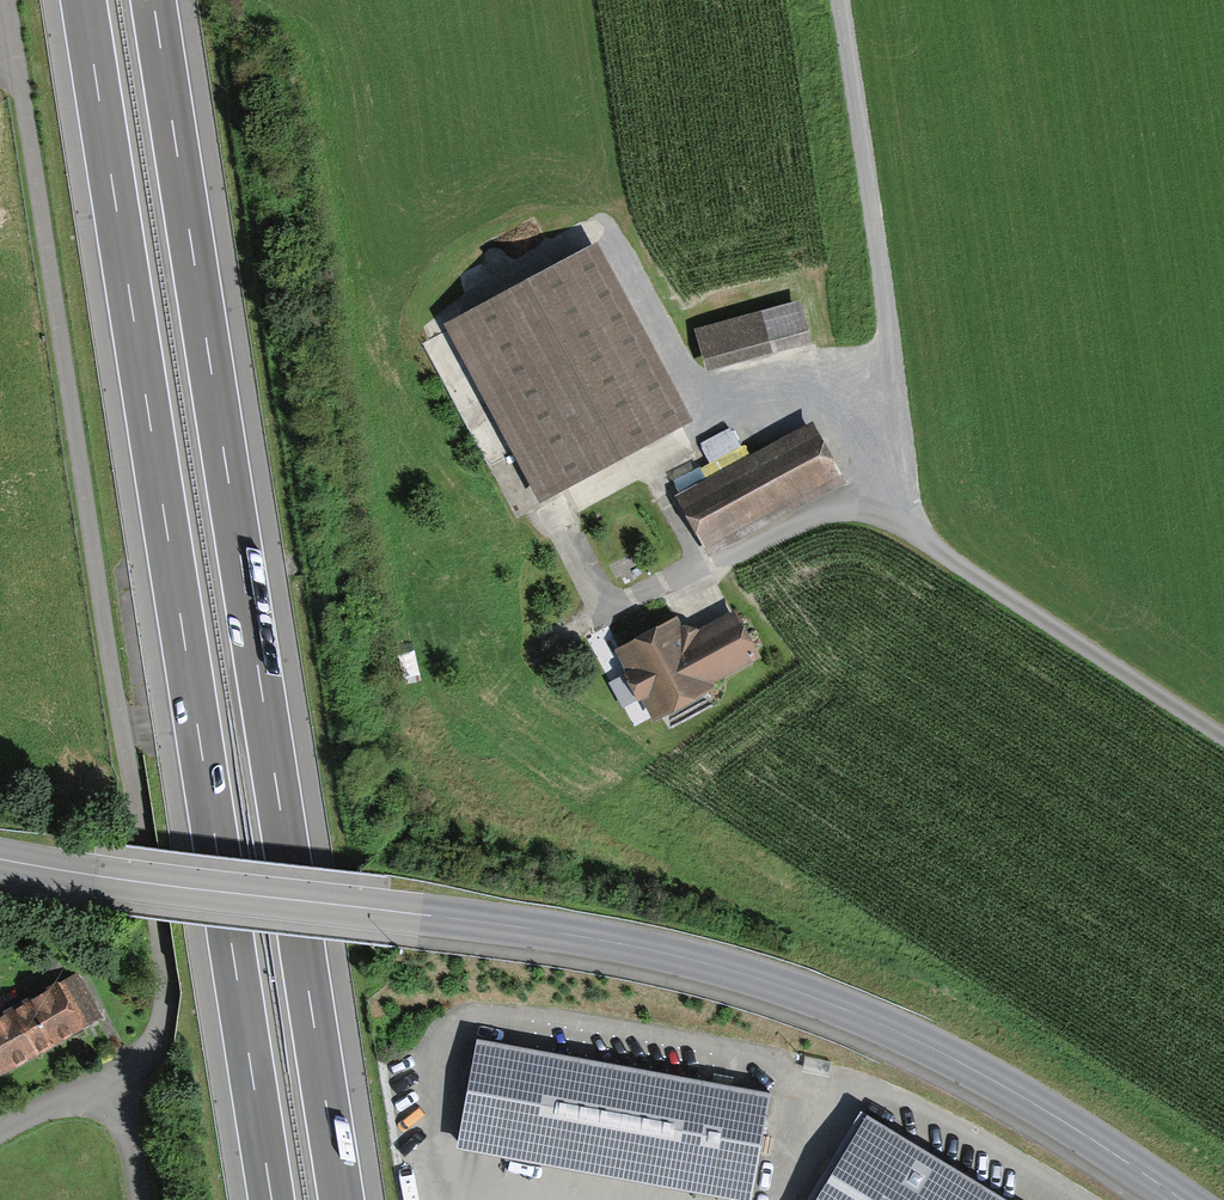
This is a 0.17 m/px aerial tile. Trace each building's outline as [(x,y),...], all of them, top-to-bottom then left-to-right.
[(683,424),(589,250),(444,327),(538,501),(683,424)] [(795,311),(692,338),(702,376),(805,349),(795,311)] [(819,431),(670,510),(697,562),(847,483),(819,431)] [(753,661),(731,618),(682,643),(671,622),(610,653),(643,717),(753,661)] [(0,1022),(0,1073),(81,1028),(59,989),(0,1022)] [(474,1049),(456,1151),(732,1199),(746,1199),(764,1100),(474,1049)] [(868,1115),(816,1199),(1007,1199),(868,1115)]
